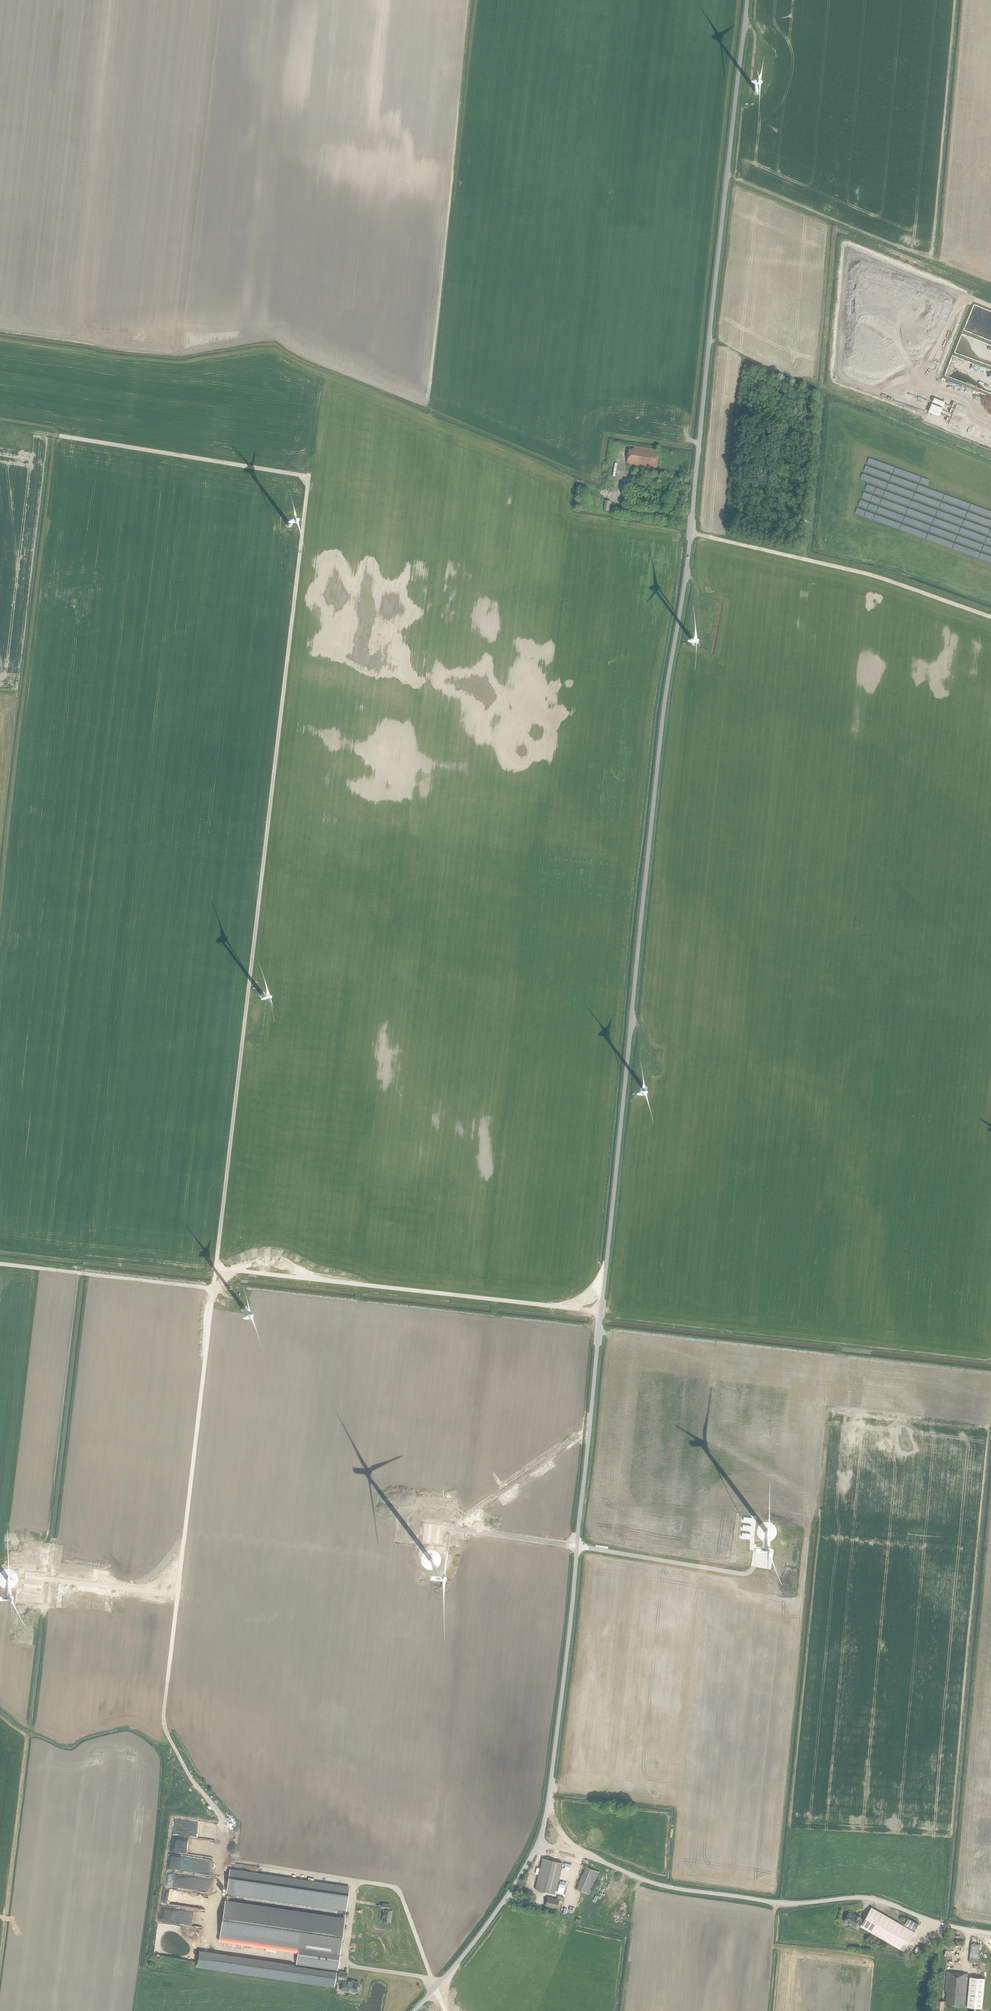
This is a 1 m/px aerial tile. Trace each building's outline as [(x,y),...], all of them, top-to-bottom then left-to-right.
[(627,464),(656,469),(659,450),(630,445),(627,464)] [(563,1863),(543,1858),(535,1889),(555,1894),(563,1863)] [(208,1868),(208,1863),(194,1863),(194,1867),(195,1870),(198,1870),(198,1873),(205,1873),(205,1868),(208,1868)] [(577,1889),(590,1895),(599,1872),(586,1867),(577,1889)] [(230,1870),(228,1882),(348,1899),(349,1887),(230,1870)] [(226,1894),(346,1911),(347,1902),(227,1884),(226,1894)] [(564,1897),(558,1896),(557,1899),(548,1897),(546,1906),(558,1908),(560,1900),(563,1901),(564,1897)] [(225,1900),(220,1936),(298,1948),(298,1953),(296,1964),(337,1970),(340,1954),(345,1917),(225,1900)] [(390,1905),(382,1904),(382,1907),(384,1908),(384,1910),(382,1921),(390,1922),(392,1911),(387,1910),(388,1908),(389,1909),(390,1905)] [(904,1951),(915,1932),(871,1907),(864,1920),(860,1918),(861,1917),(856,1915),(855,1916),(849,1913),(844,1922),(855,1928),(857,1924),(861,1926),(904,1951)] [(919,1925),(908,1919),(905,1925),(915,1931),(919,1925)] [(977,1963),(978,1953),(979,1953),(980,1944),(971,1943),(970,1952),(969,1962),(977,1963)] [(199,1950),(196,1967),(334,1987),(337,1972),(294,1965),(294,1964),(199,1950)] [(943,2009),(943,2004),(965,2006),(969,1973),(947,1971),(945,1990),(947,1991),(946,2001),(944,2000),(937,1999),(936,2009),(943,2009)] [(347,1973),(340,1972),(338,1983),(342,1984),(341,1991),(354,1992),(354,1991),(357,1992),(359,1982),(350,1981),(350,1980),(346,1980),(347,1973)] [(970,1976),(967,2007),(982,2008),(985,1978),(970,1976)]
